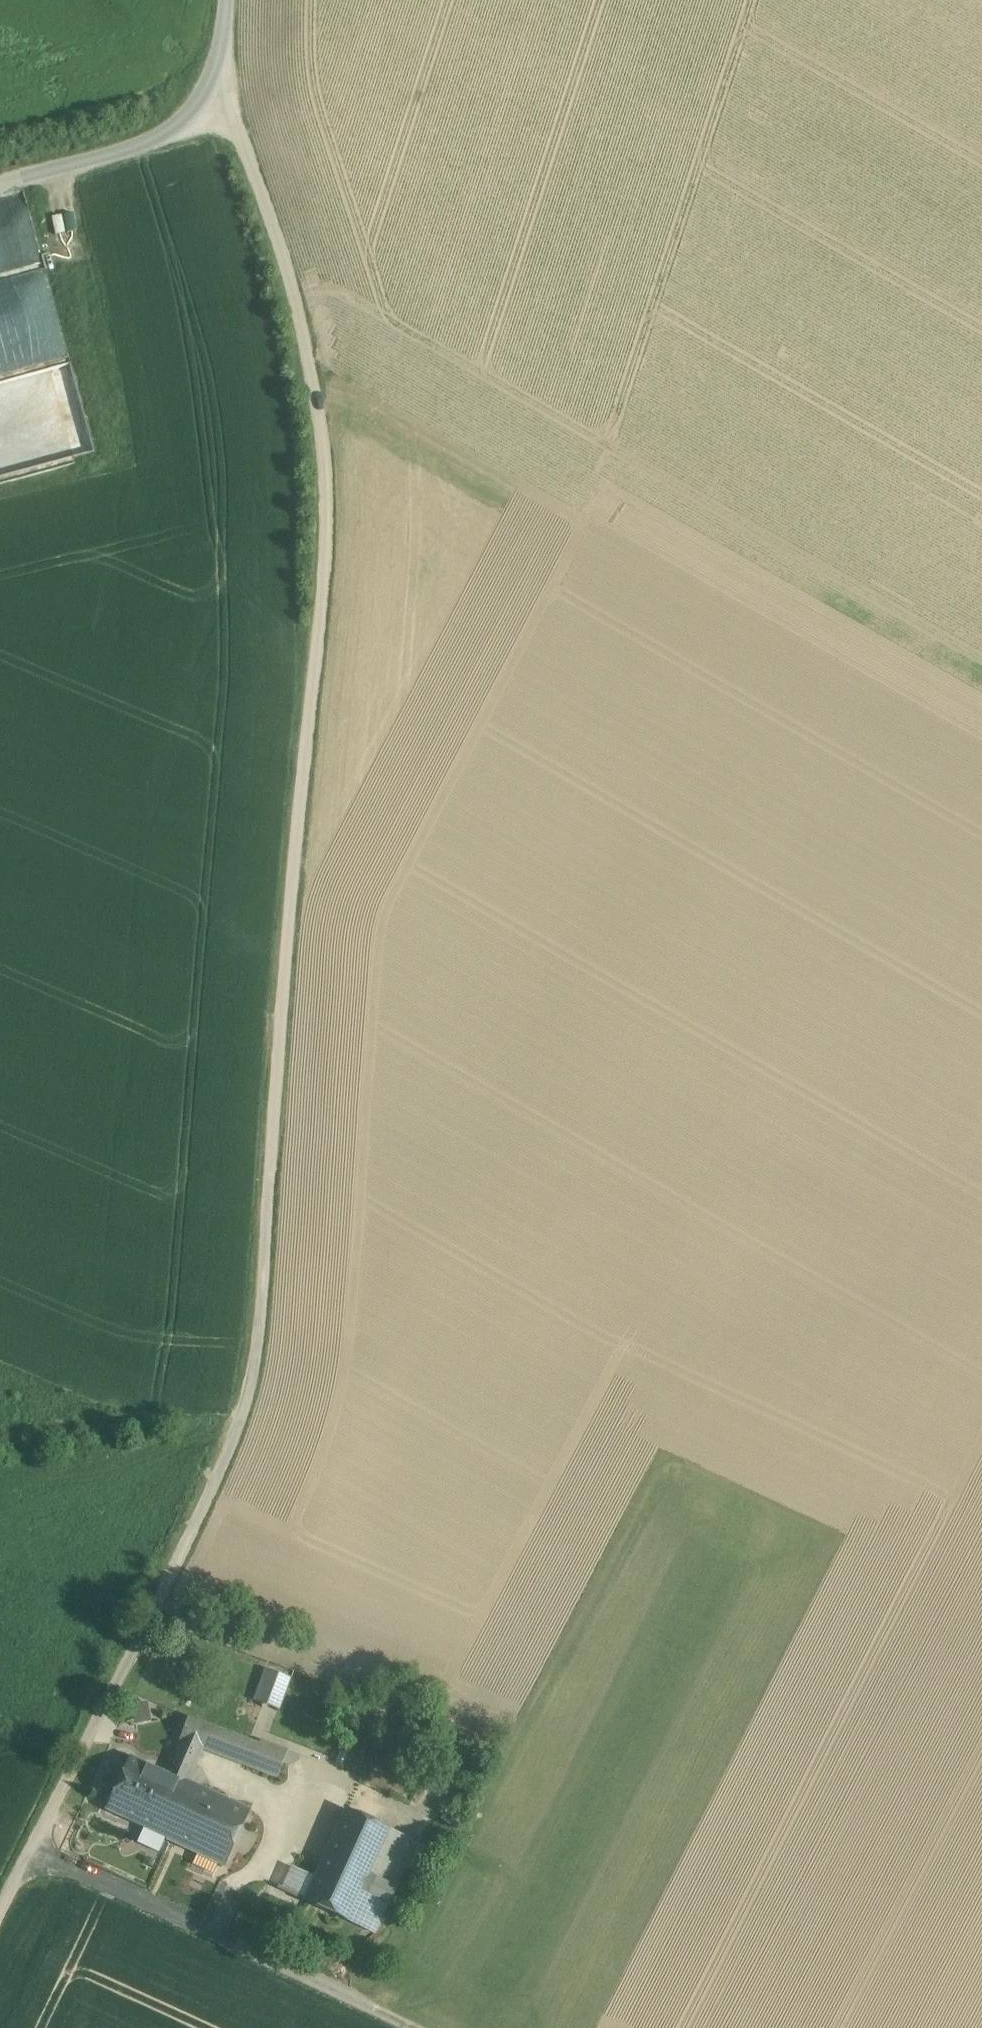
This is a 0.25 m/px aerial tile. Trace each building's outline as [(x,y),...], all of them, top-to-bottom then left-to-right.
[(38,269),(33,248),(0,256),(0,277),(38,269)] [(290,1677),(266,1669),(255,1699),(279,1708),(290,1677)] [(132,1717),(149,1716),(147,1700),(130,1702),(132,1717)] [(261,1739),(259,1744),(188,1717),(180,1739),(185,1740),(202,1748),(278,1776),(288,1750),(261,1739)] [(202,1748),(185,1740),(170,1774),(187,1781),(202,1748)] [(170,1774),(130,1756),(106,1809),(170,1838),(169,1839),(225,1864),(250,1810),(187,1781),(170,1774)] [(317,1875),(305,1901),(348,1922),(392,1832),(349,1811),(317,1875)] [(392,1832),(348,1922),(373,1935),(407,1865),(417,1844),(392,1832)] [(426,1848),(417,1844),(407,1865),(416,1869),(426,1848)] [(283,1891),(305,1901),(317,1875),(296,1865),(283,1891)]
